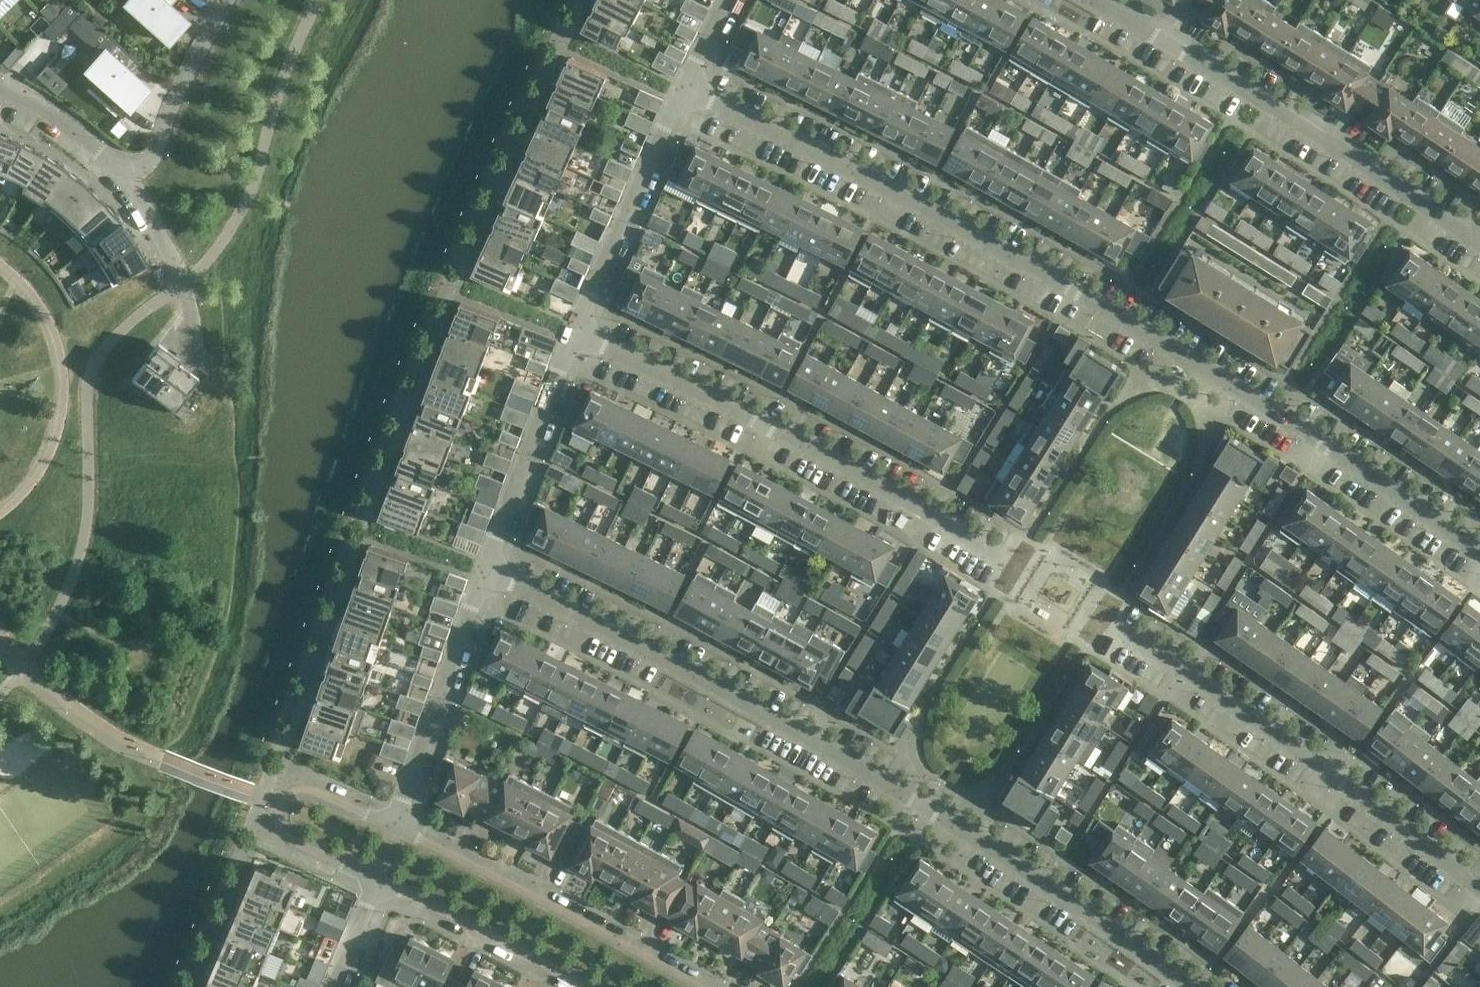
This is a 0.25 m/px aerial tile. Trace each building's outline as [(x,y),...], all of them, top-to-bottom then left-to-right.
[(53,17),(62,3),(58,0),(47,0),(41,10),(53,17)] [(83,8),(75,0),(71,0),(45,24),(54,34),(83,8)] [(127,2),(169,39),(161,49),(188,20),(187,18),(186,19),(166,1),(167,0),(129,0),(127,2)] [(643,2),(639,0),(597,0),(595,4),(632,24),(643,2)] [(704,20),(710,8),(695,0),(686,0),(682,8),(704,20)] [(845,4),(836,0),(832,0),(827,9),(839,15),(845,4)] [(925,2),(945,13),(953,0),(927,0),(925,2)] [(945,13),(942,20),(962,31),(965,24),(979,0),(953,0),(945,13)] [(1003,3),(997,0),(979,0),(965,24),(962,31),(961,33),(981,44),(986,35),(1003,3)] [(1230,26),(1230,25),(1245,0),(1199,0),(1195,6),(1205,13),(1203,17),(1213,24),(1213,26),(1222,32),(1224,31),(1226,32),(1230,26)] [(1230,26),(1241,33),(1241,36),(1253,43),(1276,5),(1269,0),(1245,0),(1230,25),(1230,26)] [(1465,5),(1479,14),(1479,0),(1469,0),(1465,5)] [(799,2),(794,11),(807,17),(811,8),(799,2)] [(1373,17),(1393,28),(1401,14),(1382,2),(1373,17)] [(1024,15),(1003,3),(986,35),(1007,46),(1024,15)] [(632,24),(595,4),(583,28),(617,46),(625,31),(628,33),(632,24)] [(857,10),(845,4),(839,15),(852,21),(857,10)] [(1276,5),(1253,43),(1264,50),(1267,49),(1279,56),(1301,20),(1300,20),(1296,27),(1273,12),(1277,5),(1276,5)] [(88,9),(72,19),(86,40),(102,30),(88,9)] [(832,30),(837,21),(825,15),(820,24),(832,30)] [(878,37),(886,22),(878,19),(870,34),(878,37)] [(1044,26),(1032,20),(1010,58),(1030,70),(1054,30),(1045,24),(1044,26)] [(1301,20),(1279,56),(1290,63),(1290,66),(1302,73),(1325,35),(1301,20)] [(845,36),(849,27),(837,21),(832,30),(845,36)] [(58,37),(44,28),(20,61),(40,76),(76,28),(69,22),(58,37)] [(676,31),(693,40),(698,30),(681,22),(676,31)] [(779,40),(743,22),(734,42),(749,49),(742,64),(763,74),(765,70),(764,70),(779,40)] [(894,27),(886,22),(878,37),(887,42),(894,27)] [(1063,36),(1054,30),(1030,70),(1050,82),(1073,44),(1062,38),(1063,36)] [(104,32),(106,34),(81,62),(92,73),(84,82),(122,116),(149,87),(148,85),(147,86),(127,68),(134,59),(141,65),(142,65),(105,31),(104,32)] [(784,31),(779,40),(764,70),(765,70),(775,75),(774,77),(783,82),(798,50),(803,40),(784,31)] [(872,51),(878,37),(870,34),(864,47),(872,51)] [(1325,35),(1302,73),(1313,80),(1316,79),(1327,86),(1349,50),(1325,35)] [(880,55),(885,45),(887,42),(878,37),(872,51),(880,55)] [(923,56),(928,46),(915,39),(910,50),(923,56)] [(7,58),(17,64),(28,47),(18,41),(7,58)] [(674,76),(687,52),(670,43),(665,52),(660,50),(653,64),(674,76)] [(1069,94),(1093,53),(1084,48),(1083,50),(1073,44),(1050,82),(1069,94)] [(940,52),(928,46),(923,56),(935,62),(940,52)] [(818,59),(798,50),(783,82),(792,86),(793,84),(803,89),(818,59)] [(1349,50),(1327,86),(1323,92),(1325,93),(1325,96),(1334,102),(1337,101),(1347,107),(1349,103),(1359,109),(1378,80),(1367,74),(1373,65),(1349,50)] [(910,68),(914,59),(902,53),(898,62),(910,68)] [(1094,54),(1093,53),(1069,94),(1089,105),(1112,67),(1093,56),(1094,54)] [(1466,73),(1472,63),(1458,54),(1452,64),(1466,73)] [(598,96),(608,74),(570,56),(560,79),(598,96)] [(837,69),(818,59),(803,89),(813,94),(812,96),(821,101),(837,69)] [(922,74),(927,65),(914,59),(910,68),(922,74)] [(963,76),(969,66),(956,59),(951,70),(963,76)] [(1472,63),(1466,73),(1479,82),(1479,80),(1479,69),(1472,63)] [(981,72),(969,66),(963,76),(976,82),(981,72)] [(1131,78),(1112,67),(1089,105),(1090,106),(1094,98),(1112,109),(1108,116),(1109,117),(1133,76),(1132,76),(1131,78)] [(856,78),(837,69),(821,101),(830,105),(831,103),(842,108),(860,71),(856,78)] [(860,71),(842,108),(852,113),(851,116),(860,120),(880,80),(860,71)] [(949,87),(953,78),(941,72),(936,81),(949,87)] [(1142,82),(1133,76),(1109,117),(1128,128),(1151,90),(1141,84),(1142,82)] [(966,84),(953,78),(949,87),(961,93),(966,84)] [(594,106),(598,96),(560,79),(549,103),(587,120),(588,119),(584,118),(590,104),(594,106)] [(880,80),(860,120),(869,125),(870,122),(880,128),(899,90),(880,80)] [(1388,87),(1378,80),(1359,109),(1369,116),(1367,120),(1377,126),(1377,129),(1386,135),(1388,134),(1390,135),(1394,129),(1412,101),(1390,86),(1388,87)] [(1012,102),(1018,92),(1005,85),(1000,95),(1012,102)] [(664,99),(641,89),(636,101),(659,111),(664,99)] [(899,90),(880,128),(891,133),(890,135),(899,139),(918,100),(899,90)] [(1170,101),(1151,90),(1128,128),(1129,129),(1133,122),(1152,132),(1147,140),(1148,140),(1172,100),(1171,99),(1170,101)] [(1029,98),(1018,92),(1012,102),(1024,108),(1029,98)] [(1394,129),(1405,136),(1405,139),(1416,147),(1441,110),(1417,94),(1412,101),(1394,129)] [(999,114),(1004,105),(992,98),(987,107),(999,114)] [(919,100),(918,100),(899,139),(908,144),(909,142),(919,147),(934,117),(915,107),(919,100)] [(1181,105),(1172,100),(1148,140),(1168,152),(1193,109),(1191,108),(1191,110),(1190,113),(1180,107),(1181,105)] [(587,120),(549,103),(548,104),(552,105),(548,113),(545,112),(538,126),(577,143),(587,120)] [(1017,112),(1004,105),(999,114),(1012,121),(1017,112)] [(1052,124),(1057,114),(1045,107),(1039,117),(1052,124)] [(1214,122),(1193,109),(1168,152),(1170,149),(1190,161),(1193,157),(1199,160),(1210,142),(1204,138),(1213,123),(1214,123),(1214,122)] [(1441,110),(1416,147),(1427,154),(1430,153),(1442,161),(1465,126),(1441,110)] [(626,123),(649,133),(654,121),(631,111),(626,123)] [(1069,120),(1057,114),(1052,124),(1064,131),(1069,120)] [(934,117),(919,147),(929,152),(928,154),(938,159),(954,127),(934,117)] [(1042,126),(1030,119),(1025,128),(1037,135),(1042,126)] [(957,169),(966,174),(988,135),(968,124),(947,161),(958,167),(957,169)] [(567,165),(577,143),(538,126),(529,148),(567,165)] [(1054,133),(1042,126),(1037,135),(1049,142),(1054,133)] [(1442,161),(1453,168),(1453,171),(1464,179),(1479,155),(1479,146),(1461,133),(1465,126),(1442,161)] [(1085,146),(1093,132),(1085,127),(1077,142),(1085,146)] [(1101,136),(1093,132),(1085,146),(1093,151),(1101,136)] [(19,141),(0,133),(0,179),(2,180),(19,141)] [(988,135),(966,174),(975,179),(976,177),(986,182),(1006,146),(988,135)] [(621,147),(639,155),(643,145),(626,137),(621,147)] [(24,184),(42,153),(19,141),(2,180),(3,180),(5,175),(24,184)] [(1078,159),(1085,146),(1077,142),(1070,155),(1078,159)] [(689,162),(678,157),(669,176),(700,192),(697,199),(717,160),(720,156),(697,145),(689,162)] [(1006,146),(986,182),(996,188),(995,190),(1004,195),(1025,156),(1006,146)] [(1086,164),(1092,154),(1093,151),(1085,146),(1078,159),(1086,164)] [(563,175),(567,165),(529,148),(518,172),(556,189),(557,188),(554,187),(559,173),(563,175)] [(1273,163),(1253,149),(1245,161),(1238,158),(1227,175),(1254,193),(1273,163)] [(1131,168),(1137,158),(1125,151),(1119,162),(1131,168)] [(40,202),(64,167),(42,153),(24,184),(22,189),(40,202)] [(1464,179),(1475,186),(1477,184),(1479,186),(1479,155),(1464,179)] [(1025,156),(1004,195),(1012,200),(1014,198),(1024,203),(1044,167),(1025,156)] [(605,170),(627,180),(633,168),(610,158),(605,170)] [(1149,165),(1137,158),(1131,168),(1143,175),(1149,165)] [(737,169),(717,160),(697,199),(718,210),(739,167),(738,166),(737,169)] [(1113,177),(1118,168),(1106,161),(1101,170),(1113,177)] [(1283,169),(1273,163),(1254,193),(1273,205),(1294,173),(1284,167),(1283,169)] [(57,215),(85,183),(64,167),(40,202),(57,215)] [(739,167),(718,210),(738,219),(758,180),(747,174),(748,172),(739,168),(739,167)] [(1045,167),(1044,167),(1024,203),(1034,209),(1033,211),(1041,216),(1063,177),(1062,177),(1058,184),(1041,175),(1045,167)] [(1130,175),(1118,168),(1113,177),(1125,184),(1130,175)] [(556,189),(518,172),(506,199),(545,216),(545,214),(539,211),(546,196),(552,199),(556,189)] [(1303,179),(1294,173),(1273,205),(1291,217),(1287,224),(1288,225),(1311,187),(1301,181),(1303,179)] [(1183,184),(1168,176),(1162,185),(1177,194),(1183,184)] [(1063,177),(1041,216),(1050,221),(1051,219),(1061,224),(1082,188),(1063,177)] [(768,185),(758,180),(738,219),(759,230),(780,188),(769,183),(768,185)] [(601,192),(619,200),(623,190),(605,182),(601,192)] [(76,227),(104,201),(85,183),(57,215),(58,216),(61,213),(76,227)] [(1311,187),(1288,225),(1307,237),(1332,198),(1322,191),(1321,193),(1311,187)] [(789,192),(780,188),(759,230),(763,222),(783,232),(799,200),(788,194),(789,192)] [(1082,188),(1061,224),(1071,230),(1070,232),(1079,237),(1097,206),(1078,196),(1082,188)] [(1332,198),(1307,237),(1312,230),(1329,242),(1350,212),(1340,205),(1341,204),(1332,198)] [(534,239),(545,216),(506,199),(509,201),(506,209),(503,207),(496,222),(534,239)] [(1205,209),(1219,218),(1226,209),(1212,199),(1205,209)] [(820,210),(799,200),(783,232),(804,242),(820,210)] [(87,247),(121,220),(104,201),(76,227),(90,242),(86,245),(87,247)] [(1116,216),(1097,206),(1079,237),(1088,242),(1089,240),(1099,245),(1096,249),(1097,250),(1116,216)] [(590,216),(608,224),(612,214),(595,207),(590,216)] [(840,220),(820,210),(804,242),(824,252),(840,220)] [(671,221),(653,212),(648,223),(666,232),(671,221)] [(1357,259),(1374,233),(1367,229),(1370,225),(1350,212),(1326,249),(1346,262),(1350,255),(1357,259)] [(1150,236),(1116,216),(1097,250),(1117,260),(1125,246),(1140,254),(1150,236)] [(1202,216),(1196,225),(1207,232),(1213,223),(1202,216)] [(136,241),(121,220),(87,247),(100,264),(136,241)] [(859,229),(840,220),(824,252),(846,262),(863,227),(861,226),(859,229)] [(1238,230),(1252,238),(1258,229),(1244,220),(1238,230)] [(530,248),(534,239),(496,222),(485,246),(524,263),(524,262),(521,260),(527,247),(530,248)] [(663,237),(645,229),(641,238),(658,247),(663,237)] [(1271,237),(1258,229),(1252,238),(1265,247),(1271,237)] [(572,242),(595,252),(601,240),(578,230),(572,242)] [(705,237),(690,230),(684,241),(699,248),(705,237)] [(872,232),(849,274),(870,285),(891,246),(872,236),(874,233),(872,232)] [(720,260),(727,246),(716,240),(709,255),(720,260)] [(149,265),(136,241),(100,264),(111,284),(149,265)] [(1290,263),(1296,253),(1282,244),(1276,254),(1290,263)] [(546,246),(547,262),(565,261),(564,245),(546,246)] [(524,263),(485,246),(473,273),(505,287),(513,269),(519,272),(524,263)] [(738,251),(727,246),(720,260),(731,266),(738,251)] [(911,257),(891,246),(870,285),(871,286),(875,278),(894,289),(912,255),(911,257)] [(699,255),(684,247),(679,257),(695,264),(699,255)] [(1182,247),(1160,283),(1291,364),(1313,328),(1290,314),(1293,309),(1291,307),(1291,308),(1280,302),(1281,301),(1279,300),(1276,305),(1207,263),(1210,257),(1195,248),(1192,253),(1182,247)] [(1400,265),(1395,261),(1382,279),(1408,296),(1431,263),(1411,249),(1410,250),(1411,250),(1400,265)] [(1310,261),(1296,253),(1290,263),(1303,271),(1310,261)] [(712,275),(720,260),(709,255),(702,270),(712,275)] [(922,260),(912,255),(894,289),(914,300),(932,268),(921,262),(922,260)] [(100,283),(84,256),(63,268),(76,289),(83,285),(87,291),(100,283)] [(568,266),(586,273),(590,264),(573,256),(568,266)] [(629,265),(632,259),(631,258),(615,295),(616,295),(621,285),(632,291),(625,306),(646,316),(648,312),(648,311),(666,274),(646,264),(642,271),(629,265)] [(724,281),(731,266),(720,260),(712,275),(724,281)] [(761,278),(766,267),(751,260),(746,271),(761,278)] [(1431,263),(1408,296),(1427,309),(1447,280),(1429,267),(1431,264),(1432,265),(1433,264),(1431,263)] [(782,274),(766,267),(761,278),(776,286),(782,274)] [(952,279),(932,268),(914,300),(934,310),(930,318),(952,279)] [(1321,282),(1335,291),(1341,281),(1328,272),(1321,282)] [(667,274),(666,274),(648,311),(648,312),(667,321),(685,283),(681,290),(663,282),(667,274)] [(753,293),(758,283),(743,276),(738,286),(753,293)] [(552,290),(574,300),(580,288),(557,278),(552,290)] [(801,298),(807,286),(792,279),(787,291),(801,298)] [(972,290),(952,279),(930,318),(951,329),(972,290)] [(1447,280),(1427,309),(1446,322),(1466,293),(1447,280)] [(685,283),(667,321),(687,331),(705,293),(685,283)] [(772,302),(777,292),(758,283),(753,293),(772,302)] [(823,294),(807,286),(801,298),(817,306),(823,294)] [(991,300),(972,290),(951,329),(955,322),(975,332),(993,297),(991,300)] [(792,312),(797,302),(777,292),(772,302),(791,311),(792,312)] [(705,293),(687,331),(706,340),(721,310),(702,300),(705,293)] [(1466,293),(1446,322),(1464,335),(1479,313),(1479,303),(1466,293)] [(994,298),(993,297),(975,332),(994,343),(990,350),(991,351),(1012,312),(1011,311),(1001,306),(1002,304),(993,299),(994,298)] [(850,323),(856,312),(835,301),(829,312),(850,323)] [(501,316),(461,302),(452,327),(491,342),(491,341),(488,339),(493,326),(497,327),(501,316)] [(812,309),(797,302),(792,312),(807,319),(812,309)] [(1013,307),(1011,311),(1012,312),(991,351),(1012,362),(1016,355),(1026,360),(1036,341),(1026,336),(1035,319),(1013,307)] [(740,319),(721,310),(706,340),(726,349),(740,319)] [(870,334),(876,323),(869,320),(856,312),(850,323),(870,334)] [(1464,335),(1479,346),(1479,313),(1464,335)] [(1355,326),(1368,335),(1373,326),(1360,316),(1355,326)] [(840,336),(845,327),(827,317),(822,326),(840,336)] [(760,329),(740,319),(726,349),(745,359),(760,329)] [(890,345),(896,334),(876,323),(870,334),(890,345)] [(1054,334),(1065,341),(1071,331),(1060,324),(1054,334)] [(553,351),(558,339),(525,326),(520,339),(553,351)] [(491,342),(452,327),(443,349),(482,364),(491,342)] [(862,337),(845,327),(840,336),(857,346),(862,337)] [(778,338),(760,329),(745,359),(764,368),(782,331),(782,330),(778,338)] [(782,331),(764,368),(783,377),(781,381),(783,381),(803,341),(782,331)] [(911,342),(896,334),(890,345),(905,353),(911,342)] [(1076,361),(1071,369),(1102,389),(1101,390),(1106,394),(1118,375),(1123,377),(1123,376),(1119,373),(1122,368),(1088,346),(1090,342),(1079,335),(1065,357),(1066,357),(1067,355),(1076,361)] [(881,359),(886,349),(871,341),(866,351),(881,359)] [(1047,343),(1042,351),(1052,357),(1057,349),(1047,343)] [(1406,361),(1412,352),(1400,344),(1394,353),(1406,361)] [(150,396),(176,361),(155,345),(151,350),(150,352),(131,377),(151,392),(149,395),(150,396)] [(928,367),(935,353),(925,347),(917,362),(925,366),(928,367)] [(482,364),(443,349),(433,376),(472,391),(473,390),(466,387),(472,372),(479,374),(482,364)] [(901,357),(886,349),(881,359),(896,367),(901,357)] [(1043,372),(1052,357),(1042,351),(1033,366),(1043,372)] [(1371,374),(1338,352),(1326,370),(1339,379),(1331,392),(1330,392),(1329,393),(1349,406),(1371,374)] [(1423,360),(1412,352),(1406,361),(1417,369),(1423,360)] [(794,383),(811,393),(827,363),(808,353),(790,385),(792,386),(794,383)] [(946,359),(935,353),(928,367),(938,373),(946,359)] [(1446,373),(1456,359),(1447,353),(1438,367),(1446,373)] [(526,367),(544,374),(548,364),(530,357),(526,367)] [(1463,363),(1456,359),(1446,373),(1453,377),(1463,363)] [(193,384),(197,377),(176,361),(150,396),(171,412),(193,384)] [(920,382),(928,367),(925,366),(917,362),(909,376),(920,382)] [(846,374),(827,363),(811,393),(830,403),(846,374)] [(1071,369),(1067,366),(1054,385),(1092,409),(1097,400),(1095,399),(1101,390),(1102,389),(1071,369)] [(931,388),(938,373),(928,367),(920,382),(931,388)] [(1437,385),(1446,373),(1438,367),(1429,379),(1437,385)] [(970,388),(976,378),(962,370),(956,381),(970,388)] [(1444,390),(1453,377),(1446,373),(1437,385),(1444,390)] [(865,384),(846,374),(830,403),(850,413),(865,384)] [(1388,387),(1371,374),(1349,406),(1350,407),(1351,406),(1350,405),(1352,403),(1369,414),(1388,387)] [(1475,374),(1468,384),(1479,393),(1479,378),(1475,374)] [(1028,375),(1019,389),(1028,394),(1037,381),(1028,375)] [(472,391),(433,376),(425,399),(464,414),(472,391)] [(512,390),(535,399),(540,386),(516,377),(512,390)] [(994,387),(976,378),(970,388),(988,398),(994,387)] [(956,400),(962,390),(947,382),(942,392),(956,400)] [(885,394),(865,384),(850,413),(869,424),(885,394)] [(1092,409),(1054,385),(1043,403),(1050,408),(1079,426),(1085,416),(1087,417),(1092,409)] [(1388,387),(1369,414),(1387,427),(1406,399),(1388,387)] [(1019,409),(1028,394),(1019,389),(1010,403),(1019,409)] [(586,404),(574,399),(567,419),(576,424),(573,431),(594,442),(597,434),(612,404),(614,400),(593,390),(586,404)] [(978,399),(962,390),(956,400),(973,409),(978,399)] [(904,405),(885,394),(869,424),(888,434),(904,405)] [(1479,406),(1479,400),(1471,394),(1465,402),(1477,410),(1479,406)] [(464,414),(425,399),(424,399),(428,401),(425,409),(421,407),(416,422),(455,437),(464,414)] [(1406,399),(1387,427),(1405,439),(1424,411),(1406,399)] [(502,417),(525,426),(530,413),(506,404),(502,417)] [(632,414),(612,404),(597,434),(617,444),(632,414)] [(923,415),(904,405),(888,434),(907,444),(923,415)] [(1079,426),(1050,408),(1039,426),(1032,421),(1032,422),(1069,445),(1074,437),(1073,436),(1079,426)] [(1005,411),(996,425),(1005,431),(1015,417),(1005,411)] [(1424,411),(1405,439),(1423,451),(1442,423),(1424,411)] [(651,423),(632,414),(617,444),(636,453),(651,423)] [(942,425),(923,415),(907,444),(925,454),(926,455),(942,425)] [(446,460),(455,437),(416,422),(407,445),(446,460)] [(1069,445),(1032,422),(1020,440),(1056,462),(1062,453),(1064,454),(1069,445)] [(670,432),(651,423),(636,453),(656,463),(670,432)] [(1460,435),(1442,423),(1423,451),(1441,463),(1460,435)] [(973,442),(942,425),(926,455),(925,454),(923,459),(944,470),(952,455),(962,461),(973,442)] [(996,445),(1005,431),(996,425),(987,439),(996,445)] [(499,439),(517,446),(521,436),(503,429),(499,439)] [(690,442),(670,432),(656,463),(675,472),(690,442)] [(1265,457),(1231,435),(1215,460),(1220,464),(1249,481),(1249,482),(1251,483),(1256,475),(1266,482),(1280,459),(1268,452),(1265,457)] [(1460,435),(1441,463),(1459,475),(1478,448),(1460,435)] [(1056,462),(1020,440),(1020,441),(1027,445),(1016,463),(1046,482),(1051,474),(1049,472),(1056,462)] [(710,452),(690,442),(675,472),(695,482),(710,452)] [(443,469),(446,460),(407,445),(398,469),(437,484),(437,483),(434,482),(439,468),(443,469)] [(568,464),(573,454),(555,446),(550,455),(568,464)] [(1459,475),(1476,487),(1479,482),(1479,449),(1478,448),(1459,475)] [(512,459),(496,453),(489,450),(485,462),(508,471),(512,459)] [(980,451),(973,462),(982,468),(989,456),(980,451)] [(729,461),(710,452),(695,482),(714,491),(729,461)] [(1046,482),(1016,463),(1005,481),(998,476),(997,477),(1033,499),(1039,489),(1041,491),(1046,482)] [(562,482),(567,472),(549,464),(544,473),(562,482)] [(1249,481),(1220,464),(1216,470),(1214,469),(1207,480),(1238,499),(1249,482),(1249,481)] [(1293,482),(1299,471),(1287,464),(1281,474),(1293,482)] [(598,480),(603,471),(590,465),(586,474),(598,480)] [(738,465),(718,502),(738,513),(758,476),(738,465)] [(437,484),(398,469),(398,470),(401,471),(398,479),(394,478),(389,493),(428,508),(437,484)] [(615,477),(603,471),(598,480),(611,486),(615,477)] [(476,485),(499,494),(504,482),(481,473),(476,485)] [(964,475),(957,487),(967,493),(974,481),(964,475)] [(776,486),(758,476),(738,513),(757,523),(778,484),(777,484),(776,486)] [(1033,499),(997,477),(985,496),(992,500),(989,506),(1004,516),(1005,515),(1004,514),(1007,510),(1024,520),(1025,518),(1024,518),(1029,510),(1027,509),(1033,499)] [(1238,499),(1207,480),(1200,491),(1202,492),(1198,500),(1226,517),(1238,499)] [(592,484),(587,493),(600,499),(604,490),(592,484)] [(787,489),(778,484),(757,523),(776,533),(796,497),(786,491),(787,489)] [(640,504),(647,490),(639,486),(632,500),(640,504)] [(1280,503),(1286,493),(1277,487),(1271,497),(1280,503)] [(1298,504),(1292,500),(1279,518),(1285,522),(1280,528),(1301,543),(1305,536),(1306,536),(1327,507),(1326,506),(1328,503),(1329,504),(1330,503),(1308,488),(1307,489),(1308,489),(1298,504)] [(617,496),(604,490),(600,499),(612,505),(617,496)] [(655,494),(647,490),(640,504),(649,508),(655,494)] [(428,508),(389,493),(380,516),(419,531),(428,508)] [(815,507),(796,497),(776,533),(777,534),(781,526),(798,536),(794,543),(795,544),(815,507)] [(1274,512),(1280,503),(1271,497),(1265,507),(1274,512)] [(473,510),(491,517),(495,507),(477,500),(473,510)] [(634,517),(640,504),(632,500),(625,513),(634,517)] [(1226,517),(1198,500),(1193,507),(1191,506),(1184,517),(1215,536),(1226,517)] [(568,516),(536,501),(528,521),(537,526),(530,540),(551,551),(553,547),(568,516)] [(676,518),(680,509),(668,503),(664,512),(676,518)] [(642,521),(649,508),(640,504),(634,517),(642,521)] [(834,517),(815,507),(795,544),(814,554),(834,517)] [(1327,507),(1306,536),(1324,549),(1345,520),(1346,518),(1337,511),(1335,513),(1327,507)] [(693,515),(680,509),(676,518),(688,524),(693,515)] [(587,526),(568,516),(553,547),(561,550),(560,552),(572,558),(587,526)] [(852,527),(834,517),(814,554),(815,554),(819,547),(837,557),(854,525),(853,525),(852,527)] [(1215,536),(1184,517),(1177,527),(1179,529),(1175,536),(1203,554),(1215,536)] [(1258,537),(1265,525),(1256,520),(1249,532),(1258,537)] [(1345,520),(1324,549),(1341,561),(1337,568),(1338,569),(1364,533),(1345,520)] [(458,534),(481,542),(486,530),(463,522),(458,534)] [(678,537),(682,528),(669,522),(665,531),(678,537)] [(863,530),(854,525),(837,557),(855,566),(851,574),(852,574),(871,540),(870,539),(871,537),(862,532),(863,530)] [(607,535),(587,526),(572,558),(583,563),(584,561),(592,565),(607,535)] [(723,542),(727,533),(715,526),(711,535),(723,542)] [(694,534),(682,528),(678,537),(690,543),(694,534)] [(1250,549),(1258,537),(1249,532),(1242,544),(1250,549)] [(740,540),(727,533),(723,542),(735,548),(740,540)] [(874,533),(871,537),(870,539),(871,540),(852,574),(872,585),(876,578),(887,583),(897,564),(886,559),(894,544),(874,533)] [(1364,533),(1338,569),(1356,582),(1382,545),(1382,546),(1383,544),(1374,537),(1372,539),(1364,533)] [(627,545),(607,535),(592,565),(600,569),(599,571),(611,577),(627,545)] [(1203,554),(1175,536),(1170,544),(1168,542),(1161,553),(1192,572),(1203,554)] [(728,563),(733,555),(711,542),(706,551),(728,563)] [(406,569),(410,558),(370,544),(361,570),(401,584),(401,583),(398,581),(403,568),(406,569)] [(646,554),(627,545),(611,577),(621,582),(622,580),(631,584),(646,554)] [(1379,588),(1380,588),(1401,559),(1382,546),(1382,545),(1356,582),(1354,585),(1372,598),(1379,588)] [(761,562),(765,554),(753,547),(748,556),(761,562)] [(909,561),(919,567),(927,553),(917,547),(909,561)] [(1192,572),(1161,553),(1154,564),(1156,565),(1152,573),(1180,590),(1192,572)] [(666,564),(646,554),(631,584),(638,588),(637,590),(650,596),(666,564)] [(777,560),(765,554),(761,562),(773,569),(777,560)] [(745,561),(733,555),(728,563),(740,570),(745,561)] [(1235,574),(1242,562),(1233,556),(1226,568),(1235,574)] [(1283,566),(1270,557),(1263,567),(1276,576),(1283,566)] [(1401,559),(1380,588),(1398,601),(1421,570),(1411,563),(1410,565),(1401,559)] [(666,564),(650,596),(660,601),(661,599),(670,603),(685,573),(666,564)] [(1288,585),(1295,575),(1283,566),(1276,576),(1288,585)] [(794,585),(801,572),(793,568),(786,580),(794,585)] [(950,568),(934,593),(963,611),(975,591),(961,583),(964,577),(950,568)] [(1227,586),(1235,574),(1226,568),(1219,580),(1227,586)] [(766,584),(771,576),(759,569),(754,578),(766,584)] [(401,584),(361,570),(361,571),(364,572),(362,580),(358,579),(353,594),(393,608),(401,584)] [(678,607),(698,618),(718,581),(698,570),(678,607)] [(1421,570),(1398,601),(1416,614),(1411,620),(1412,621),(1438,585),(1428,578),(1429,576),(1421,570)] [(468,578),(449,572),(446,582),(464,589),(468,578)] [(802,589),(809,577),(801,572),(794,585),(802,589)] [(1180,590),(1152,573),(1146,582),(1144,581),(1138,591),(1154,601),(1151,606),(1150,605),(1149,606),(1171,620),(1171,619),(1165,615),(1180,590)] [(895,586),(904,591),(911,579),(903,574),(895,586)] [(1274,595),(1280,587),(1267,577),(1261,586),(1274,595)] [(787,598),(794,585),(786,580),(779,593),(787,598)] [(718,581),(698,618),(717,629),(737,592),(718,581)] [(795,602),(802,589),(794,585),(787,598),(795,602)] [(1314,603),(1321,593),(1309,585),(1302,595),(1314,603)] [(1438,585),(1412,621),(1431,635),(1457,598),(1438,585)] [(1285,603),(1291,594),(1280,587),(1274,595),(1285,603)] [(765,588),(758,600),(777,609),(783,597),(765,588)] [(836,604),(841,595),(829,588),(824,597),(836,604)] [(737,592),(717,629),(736,639),(752,609),(734,599),(738,592),(737,592)] [(934,593),(923,611),(951,629),(963,611),(934,593)] [(1212,610),(1220,598),(1211,593),(1203,605),(1212,610)] [(1332,601),(1321,593),(1314,603),(1325,611),(1332,601)] [(393,608),(353,594),(345,617),(385,630),(393,608)] [(855,603),(841,595),(836,604),(850,612),(855,603)] [(459,604),(443,598),(435,596),(431,608),(455,616),(459,604)] [(816,612),(821,603),(809,596),(804,605),(816,612)] [(887,598),(880,610),(889,615),(896,604),(887,598)] [(1236,651),(1239,647),(1238,647),(1257,619),(1230,600),(1217,618),(1226,624),(1217,638),(1236,651)] [(755,649),(775,613),(776,611),(757,601),(752,609),(736,639),(755,649)] [(1309,620),(1315,611),(1304,603),(1298,612),(1309,620)] [(1462,648),(1479,624),(1479,616),(1465,604),(1438,639),(1457,654),(1462,647),(1462,648)] [(823,616),(837,623),(841,614),(828,607),(823,616)] [(881,627),(889,615),(880,610),(873,622),(881,627)] [(923,611),(911,630),(940,647),(951,629),(923,611)] [(1321,628),(1327,619),(1315,611),(1309,620),(1321,628)] [(775,613),(755,649),(765,655),(764,657),(773,662),(794,623),(775,613)] [(1351,632),(1360,619),(1353,613),(1343,627),(1351,632)] [(385,630),(345,617),(336,644),(376,658),(385,630)] [(1196,635),(1203,624),(1195,618),(1187,630),(1196,635)] [(1275,632),(1257,619),(1238,647),(1239,647),(1256,659),(1275,632)] [(1358,638),(1368,624),(1360,619),(1351,632),(1358,638)] [(451,627),(432,621),(429,631),(448,637),(451,627)] [(794,623),(773,662),(774,662),(775,660),(792,670),(794,667),(794,668),(809,641),(791,631),(795,623),(794,623)] [(1462,647),(1457,654),(1476,669),(1479,663),(1479,624),(1462,648),(1462,647)] [(1342,645),(1351,632),(1343,627),(1334,640),(1342,645)] [(485,641),(478,661),(506,675),(524,639),(503,628),(494,645),(485,641)] [(911,630),(900,648),(929,666),(940,647),(911,630)] [(1293,644),(1275,632),(1256,659),(1274,672),(1293,644)] [(1349,650),(1358,638),(1351,632),(1342,645),(1349,650)] [(873,641),(865,635),(857,647),(866,652),(873,641)] [(1388,655),(1395,645),(1383,637),(1376,647),(1388,655)] [(525,639),(524,639),(506,675),(527,685),(544,651),(543,651),(542,653),(523,643),(525,639)] [(840,658),(809,641),(794,668),(794,667),(792,670),(790,674),(811,685),(819,670),(830,676),(840,658)] [(368,682),(376,658),(336,644),(336,645),(339,646),(336,654),(333,653),(328,668),(368,682)] [(443,650),(425,644),(421,654),(439,660),(443,650)] [(1311,657),(1293,644),(1274,672),(1292,684),(1311,657)] [(1399,663),(1406,653),(1395,645),(1388,655),(1399,663)] [(858,664),(866,652),(857,647),(850,658),(858,664)] [(900,648),(889,666),(917,684),(929,666),(900,648)] [(554,656),(544,651),(527,685),(547,696),(563,664),(553,658),(554,656)] [(1386,661),(1375,653),(1368,661),(1380,669),(1386,661)] [(1311,657),(1292,684),(1309,697),(1329,669),(1311,657)] [(1398,669),(1386,661),(1380,669),(1392,678),(1398,669)] [(583,674),(563,664),(547,696),(567,706),(583,674)] [(1108,674),(1094,665),(1083,684),(1118,706),(1130,688),(1123,683),(1126,677),(1112,668),(1108,674)] [(889,666),(878,684),(906,702),(917,684),(889,666)] [(364,691),(368,682),(328,668),(319,693),(359,707),(360,705),(356,704),(361,690),(364,691)] [(1329,669),(1309,697),(1327,709),(1347,682),(1329,669)] [(1432,687),(1440,678),(1428,669),(1421,679),(1432,687)] [(433,677),(415,671),(412,681),(430,687),(433,677)] [(604,684),(583,674),(567,706),(588,716),(604,684)] [(1370,686),(1352,674),(1347,682),(1327,709),(1345,722),(1365,694),(1370,686)] [(1451,686),(1440,678),(1432,687),(1443,696),(1451,686)] [(859,686),(847,706),(858,713),(861,709),(896,730),(912,705),(906,702),(878,684),(875,682),(869,692),(859,686)] [(624,694),(604,684),(588,716),(608,726),(625,692),(624,694)] [(828,694),(840,702),(846,691),(834,684),(828,694)] [(1118,706),(1083,684),(1071,702),(1100,720),(1111,703),(1117,707),(1118,706)] [(1433,695),(1421,686),(1414,694),(1426,704),(1433,695)] [(479,708),(485,697),(468,690),(465,701),(479,708)] [(635,697),(625,692),(608,726),(628,736),(624,744),(625,744),(645,704),(634,699),(635,697)] [(1158,698),(1149,692),(1141,705),(1150,710),(1158,698)] [(359,707),(319,693),(312,716),(351,729),(359,731),(366,709),(359,707)] [(425,701),(407,695),(401,693),(397,705),(421,713),(425,701)] [(1365,694),(1345,722),(1361,733),(1359,736),(1361,737),(1382,707),(1365,694)] [(1443,703),(1433,695),(1426,704),(1436,711),(1443,703)] [(1466,718),(1477,704),(1469,698),(1459,712),(1466,718)] [(1100,720),(1071,702),(1060,720),(1088,738),(1100,720)] [(665,715),(645,704),(625,744),(645,754),(665,715)] [(1479,715),(1479,707),(1477,704),(1466,718),(1474,723),(1479,715)] [(496,717),(508,722),(514,711),(502,705),(496,717)] [(1379,746),(1389,753),(1414,720),(1395,706),(1368,742),(1370,743),(1370,742),(1378,748),(1379,746)] [(514,711),(508,722),(520,728),(525,717),(514,711)] [(1457,730),(1466,718),(1459,712),(1450,724),(1457,730)] [(666,713),(665,715),(645,754),(646,755),(650,747),(670,758),(687,725),(675,720),(676,718),(666,713)] [(351,729),(312,716),(302,744),(335,755),(341,737),(348,739),(351,729)] [(1133,717),(1126,729),(1134,735),(1142,723),(1133,717)] [(417,726),(393,718),(389,730),(412,738),(417,726)] [(1147,756),(1166,769),(1192,731),(1174,718),(1164,731),(1153,723),(1140,741),(1152,749),(1147,756)] [(1464,735),(1474,723),(1466,718),(1457,730),(1464,735)] [(1088,738),(1060,720),(1048,739),(1077,757),(1085,762),(1097,744),(1088,738)] [(1414,720),(1389,753),(1406,766),(1426,740),(1431,733),(1414,720)] [(550,745),(556,732),(548,728),(542,740),(550,745)] [(698,773),(694,781),(717,742),(696,731),(678,762),(698,773)] [(1192,731),(1166,769),(1166,770),(1171,763),(1188,775),(1207,747),(1190,735),(1193,732),(1192,731)] [(564,736),(556,732),(550,745),(558,749),(564,736)] [(1077,757),(1048,739),(1037,757),(1065,775),(1077,757)] [(550,745),(542,740),(536,752),(552,761),(558,749),(550,745)] [(1426,740),(1406,766),(1423,780),(1443,753),(1426,740)] [(409,749),(385,741),(381,753),(405,761),(409,749)] [(736,754),(717,742),(694,781),(714,792),(736,754)] [(1120,758),(1127,747),(1118,742),(1111,753),(1120,758)] [(590,763),(595,752),(584,746),(579,757),(590,763)] [(1225,760),(1207,747),(1188,775),(1206,787),(1225,760)] [(607,757),(595,752),(590,763),(601,768),(607,757)] [(1112,771),(1120,758),(1111,753),(1103,766),(1112,771)] [(1443,753),(1423,780),(1440,793),(1460,766),(1443,753)] [(755,765),(736,754),(714,792),(734,804),(757,763),(755,765)] [(494,779),(445,756),(438,777),(447,781),(438,798),(441,799),(441,802),(451,807),(453,805),(465,811),(467,806),(478,812),(494,779)] [(1065,775),(1037,757),(1025,775),(1054,794),(1054,793),(1065,775)] [(1243,772),(1225,760),(1206,787),(1223,800),(1243,772)] [(767,769),(757,763),(734,804),(754,815),(776,777),(766,771),(767,769)] [(630,784),(636,772),(625,766),(619,777),(630,784)] [(1460,766),(1440,793),(1457,806),(1478,779),(1460,766)] [(504,784),(494,779),(478,812),(509,828),(507,832),(508,832),(532,784),(510,772),(504,784)] [(647,779),(636,772),(630,784),(641,790),(647,779)] [(1025,775),(1020,772),(1004,797),(1039,819),(1036,823),(1048,831),(1060,811),(1051,805),(1057,795),(1054,793),(1054,794),(1025,775)] [(1243,772),(1223,800),(1241,812),(1260,785),(1243,772)] [(1457,806),(1474,819),(1479,812),(1479,776),(1478,779),(1457,806)] [(796,788),(776,777),(754,815),(759,808),(777,819),(773,826),(796,788)] [(1097,795),(1104,784),(1095,779),(1088,790),(1097,795)] [(1146,796),(1152,788),(1140,779),(1134,787),(1146,796)] [(532,784),(508,832),(520,838),(522,834),(531,838),(529,842),(529,843),(554,794),(532,784)] [(1278,798),(1260,785),(1241,812),(1258,825),(1278,798)] [(815,799),(796,788),(773,826),(793,838),(815,799)] [(1164,796),(1152,788),(1146,796),(1158,804),(1164,796)] [(1089,808),(1097,795),(1088,790),(1080,802),(1089,808)] [(678,809),(684,798),(673,792),(667,802),(678,809)] [(576,806),(554,794),(529,843),(532,844),(532,847),(539,850),(542,849),(552,854),(554,850),(563,855),(580,823),(570,817),(576,806)] [(696,805),(684,798),(678,809),(690,816),(696,805)] [(1295,810),(1278,798),(1258,825),(1276,837),(1295,810)] [(652,818),(658,806),(646,799),(639,811),(652,818)] [(834,810),(815,799),(793,838),(794,838),(798,831),(817,842),(812,849),(813,849),(836,809),(836,808),(834,810)] [(1149,819),(1155,810),(1142,801),(1136,809),(1149,819)] [(1182,821),(1188,812),(1176,804),(1170,813),(1182,821)] [(671,813),(658,806),(652,818),(664,825),(671,813)] [(846,814),(836,809),(813,849),(833,861),(855,822),(854,822),(845,816),(846,814)] [(1085,815),(1076,809),(1071,817),(1080,822),(1085,815)] [(1295,810),(1276,837),(1295,851),(1314,823),(1295,810)] [(1193,829),(1199,821),(1188,812),(1182,821),(1193,829)] [(718,832),(724,821),(712,814),(706,825),(718,832)] [(1167,831),(1173,822),(1162,814),(1156,823),(1167,831)] [(590,828),(580,823),(563,855),(573,860),(571,864),(581,869),(581,872),(588,876),(591,875),(593,876),(619,828),(597,816),(590,828)] [(857,818),(854,822),(855,822),(833,861),(838,854),(865,869),(876,851),(869,847),(878,830),(857,818)] [(1100,819),(1088,837),(1102,847),(1092,860),(1112,874),(1114,870),(1114,869),(1133,842),(1134,843),(1138,836),(1119,822),(1114,829),(1100,819)] [(736,828),(724,821),(718,832),(729,838),(736,828)] [(1185,830),(1173,822),(1167,831),(1179,839),(1185,830)] [(1074,832),(1062,824),(1055,835),(1067,843),(1074,832)] [(619,828),(593,876),(594,876),(596,872),(616,883),(613,887),(614,887),(640,840),(619,828)] [(1213,847),(1222,834),(1214,828),(1205,841),(1213,847)] [(1323,830),(1303,856),(1320,870),(1341,843),(1323,830)] [(1220,852),(1229,839),(1222,834),(1213,847),(1220,852)] [(751,853),(758,841),(750,836),(743,848),(751,853)] [(1114,869),(1114,870),(1131,882),(1151,854),(1155,848),(1138,836),(1134,843),(1133,842),(1114,869)] [(640,840),(614,887),(626,894),(629,890),(637,894),(635,898),(635,899),(661,851),(640,840)] [(775,840),(764,856),(776,864),(787,848),(775,840)] [(759,857),(766,845),(758,841),(751,853),(759,857)] [(1204,859),(1213,847),(1205,841),(1197,854),(1204,859)] [(1341,843),(1320,870),(1338,883),(1358,857),(1341,843)] [(1212,864),(1220,852),(1213,847),(1204,859),(1212,864)] [(753,869),(759,857),(751,853),(743,848),(737,860),(753,869)] [(683,863),(661,851),(635,899),(638,900),(638,903),(645,907),(647,905),(657,911),(659,906),(669,912),(687,880),(676,874),(683,863)] [(1151,854),(1131,882),(1149,894),(1168,867),(1151,854)] [(1252,871),(1259,862),(1247,854),(1241,862),(1252,871)] [(1358,857),(1338,883),(1355,896),(1375,870),(1358,857)] [(256,858),(244,886),(290,906),(300,883),(286,877),(288,872),(256,858)] [(899,891),(895,898),(915,912),(939,875),(940,875),(942,871),(922,858),(911,873),(904,869),(892,887),(899,891)] [(796,878),(803,867),(792,860),(786,871),(796,878)] [(1264,879),(1270,870),(1259,862),(1252,871),(1264,879)] [(1238,880),(1244,872),(1232,864),(1226,872),(1238,880)] [(803,867),(796,878),(808,884),(814,874),(803,867)] [(1168,867),(1149,894),(1167,907),(1186,879),(1168,867)] [(1375,870),(1355,896),(1372,910),(1392,883),(1375,870)] [(1255,880),(1244,872),(1238,880),(1249,888),(1255,880)] [(939,875),(915,912),(934,924),(959,885),(950,879),(949,881),(940,875),(939,875)] [(1186,879),(1167,907),(1185,919),(1204,892),(1186,879)] [(697,886),(687,880),(669,912),(679,917),(676,921),(686,927),(686,930),(693,934),(695,932),(698,934),(725,887),(724,886),(720,894),(699,882),(697,886)] [(1392,883),(1372,910),(1389,923),(1410,896),(1392,883)] [(959,885),(934,924),(934,925),(939,918),(957,930),(977,900),(959,888),(960,886),(959,885)] [(1204,892),(1185,919),(1202,931),(1221,904),(1226,897),(1208,885),(1204,892)] [(290,906),(244,886),(235,908),(281,928),(290,906)] [(1295,902),(1302,894),(1291,886),(1284,894),(1295,902)] [(725,887),(698,934),(701,930),(709,935),(706,939),(719,946),(746,899),(725,887)] [(842,905),(849,894),(836,887),(829,897),(842,905)] [(1306,911),(1313,903),(1302,894),(1295,902),(1306,911)] [(1410,896),(1389,923),(1406,936),(1429,906),(1426,909),(1410,896)] [(1221,904),(1202,931),(1221,944),(1245,910),(1226,897),(1221,904)] [(1284,915),(1291,907),(1280,898),(1273,906),(1284,915)] [(746,899),(719,946),(731,953),(733,949),(752,960),(770,928),(761,923),(763,919),(742,906),(746,899)] [(972,949),(996,913),(977,900),(957,930),(953,937),(972,949)] [(1448,920),(1429,906),(1406,936),(1423,949),(1420,952),(1430,960),(1447,940),(1438,933),(1448,920)] [(1295,923),(1302,915),(1291,907),(1284,915),(1295,923)] [(281,928),(235,908),(225,930),(271,950),(281,928)] [(344,929),(349,918),(326,908),(321,919),(331,923),(344,929)] [(890,920),(876,912),(870,922),(883,930),(890,920)] [(991,962),(1015,925),(996,913),(972,949),(991,962)] [(1327,931),(1337,919),(1330,913),(1320,925),(1327,931)] [(1479,916),(1463,935),(1473,943),(1479,934),(1479,917),(1479,916)] [(1335,937),(1344,925),(1337,919),(1327,931),(1335,937)] [(344,929),(331,923),(326,934),(340,940),(344,929)] [(1235,958),(1245,966),(1267,937),(1249,924),(1228,950),(1236,956),(1235,958)] [(1010,975),(1034,938),(1015,925),(991,962),(1010,975)] [(1318,943),(1327,931),(1320,925),(1310,937),(1318,943)] [(812,954),(770,928),(752,960),(763,966),(760,970),(771,977),(771,980),(780,985),(783,984),(785,985),(795,969),(801,972),(812,954)] [(271,950),(225,930),(216,952),(262,972),(271,950)] [(1325,949),(1335,937),(1327,931),(1318,943),(1325,949)] [(916,951),(923,940),(913,933),(906,944),(916,951)] [(394,986),(413,986),(433,947),(413,936),(402,958),(390,952),(377,979),(390,985),(394,986)] [(1267,937),(1245,966),(1255,974),(1256,972),(1263,977),(1284,951),(1267,937)] [(1010,975),(1028,986),(1029,986),(1053,950),(1034,938),(1010,975)] [(1370,947),(1359,939),(1353,947),(1364,956),(1370,947)] [(927,958),(934,947),(923,940),(916,951),(927,958)] [(1467,950),(1457,942),(1449,953),(1458,960),(1467,950)] [(377,979),(390,952),(378,946),(366,974),(377,979)] [(433,947),(413,986),(453,986),(455,984),(444,978),(455,957),(433,947)] [(1381,956),(1370,947),(1364,956),(1375,964),(1381,956)] [(1402,977),(1416,960),(1399,947),(1386,964),(1402,977)] [(1053,950),(1029,986),(1030,986),(1034,981),(1043,986),(1056,986),(1072,963),(1053,950)] [(1284,951),(1263,977),(1270,983),(1269,985),(1272,986),(1283,986),(1301,964),(1284,951)] [(1359,960),(1348,951),(1342,960),(1353,968),(1359,960)] [(216,952),(207,974),(236,986),(255,986),(262,972),(216,952)] [(1449,971),(1458,960),(1449,953),(1440,964),(1449,971)] [(317,957),(312,967),(326,973),(330,962),(317,957)] [(1370,969),(1359,960),(1353,968),(1364,977),(1370,969)] [(1072,963),(1056,986),(1085,986),(1092,976),(1072,963)] [(958,981),(965,969),(957,964),(950,976),(958,981)] [(1301,964),(1283,986),(1310,986),(1318,978),(1301,964)] [(326,973),(312,967),(307,978),(302,976),(297,986),(320,986),(321,984),(326,973)] [(498,979),(477,968),(467,986),(494,986),(498,979)] [(973,974),(965,969),(958,981),(965,986),(973,974)] [(840,971),(830,986),(865,986),(840,971)] [(207,974),(201,986),(236,986),(207,974)] [(950,976),(943,986),(965,986),(958,981),(950,976)] [(1310,986),(1330,986),(1318,978),(1310,986)] [(1429,978),(1421,986),(1436,986),(1438,985),(1429,978)]
